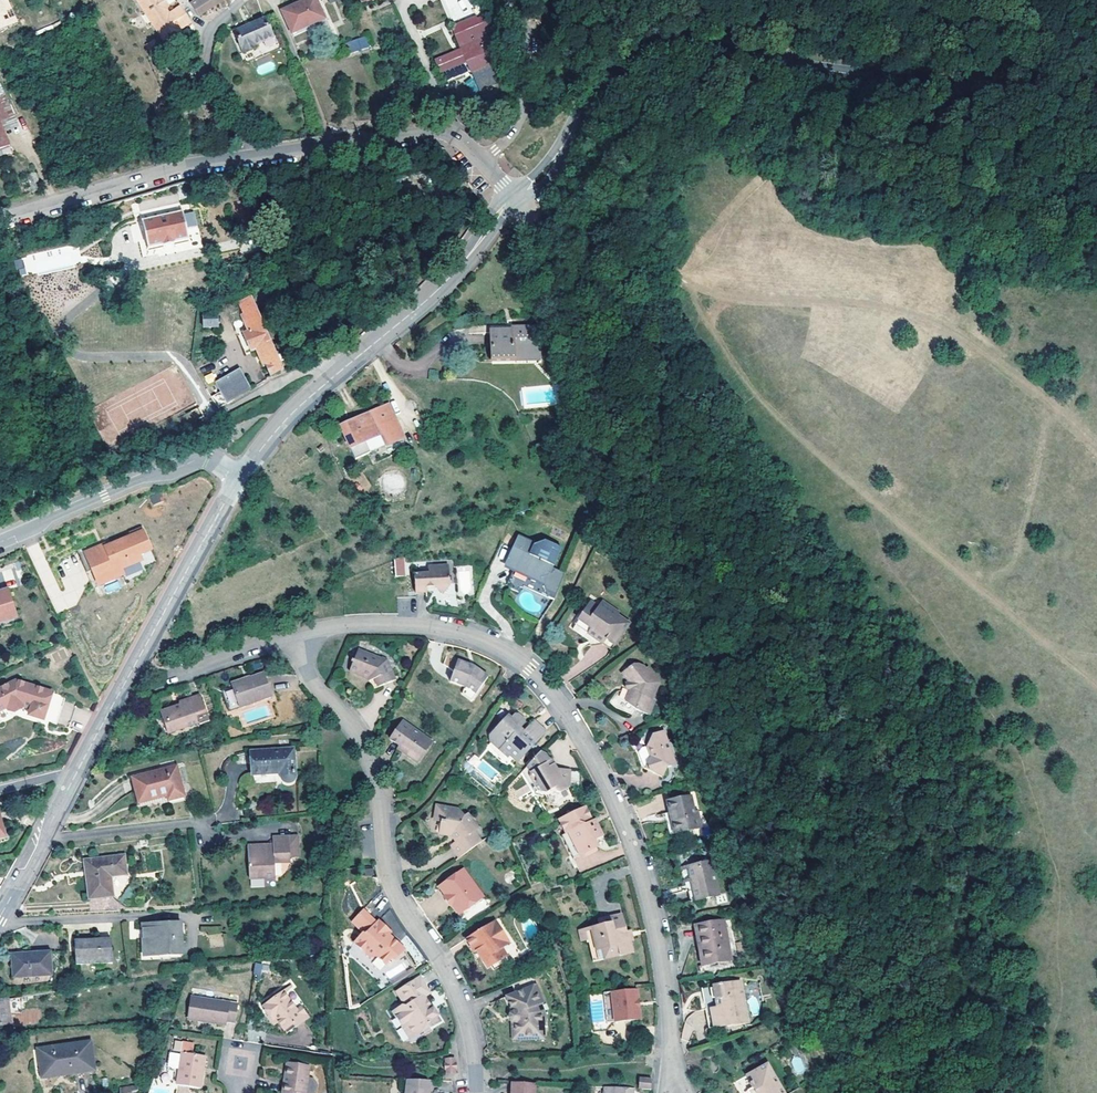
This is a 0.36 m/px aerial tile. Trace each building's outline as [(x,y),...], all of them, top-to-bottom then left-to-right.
[(5,0),(0,0),(0,23),(13,17),(5,0)] [(13,17),(22,12),(16,0),(5,0),(13,17)] [(164,40),(177,31),(189,24),(181,13),(174,19),(172,15),(167,8),(169,6),(165,0),(138,0),(164,40)] [(223,0),(202,0),(193,6),(200,16),(223,0)] [(291,33),(324,19),(316,0),(307,0),(282,11),(291,33)] [(179,10),(172,15),(174,19),(181,13),(179,10)] [(263,19),(234,32),(243,53),(255,48),(254,44),(271,36),(263,19)] [(177,31),(164,40),(168,45),(181,37),(177,31)] [(489,64),(477,32),(459,39),(461,45),(457,46),(459,49),(433,59),(438,72),(461,64),(465,74),(489,64)] [(491,34),(481,37),(483,43),(493,39),(491,34)] [(368,37),(346,43),(350,53),(372,47),(368,37)] [(154,44),(148,48),(152,55),(159,51),(154,44)] [(272,58),(257,60),(258,73),(274,71),(272,58)] [(480,91),(498,83),(489,66),(472,74),(480,91)] [(0,96),(0,150),(11,145),(4,130),(0,121),(13,115),(4,94),(0,96)] [(17,124),(13,115),(0,121),(4,130),(17,124)] [(32,193),(41,191),(36,173),(27,175),(32,193)] [(142,221),(148,249),(189,240),(183,212),(142,221)] [(22,261),(15,263),(17,271),(24,269),(22,261)] [(426,279),(419,289),(429,295),(436,285),(426,279)] [(252,296),(239,302),(244,314),(241,315),(247,331),(243,332),(252,352),(257,350),(264,366),(267,366),(272,377),(278,374),(284,371),(252,296)] [(204,336),(217,335),(218,322),(204,322),(204,336)] [(514,354),(539,352),(538,326),(512,327),(512,330),(491,332),(492,361),(515,360),(514,354)] [(216,384),(221,393),(245,379),(240,370),(216,384)] [(428,370),(428,379),(438,379),(438,370),(428,370)] [(221,393),(227,404),(251,390),(245,379),(221,393)] [(227,404),(221,393),(212,398),(218,409),(227,404)] [(340,426),(355,458),(385,445),(386,447),(405,439),(389,404),(340,426)] [(160,493),(150,495),(152,503),(162,501),(160,493)] [(141,524),(130,529),(131,532),(143,527),(141,524)] [(83,546),(78,549),(88,570),(93,568),(100,581),(125,569),(122,564),(142,555),(139,548),(150,542),(143,527),(131,532),(106,544),(100,547),(99,545),(85,551),(83,546)] [(552,600),(563,573),(551,568),(559,547),(543,540),(532,545),(515,537),(504,563),(505,567),(511,570),(505,584),(507,589),(517,593),(519,588),(521,587),(552,600)] [(439,588),(446,581),(446,560),(426,561),(426,568),(413,568),(414,586),(424,586),(424,581),(432,580),(439,588)] [(402,567),(393,570),(394,587),(403,586),(402,567)] [(107,591),(120,587),(118,581),(105,585),(107,591)] [(1,621),(2,625),(17,620),(14,608),(17,607),(11,589),(0,592),(0,621),(1,621)] [(593,616),(598,609),(590,604),(585,611),(593,616)] [(610,613),(616,617),(617,615),(602,604),(598,609),(608,616),(610,613)] [(593,616),(585,611),(577,623),(589,631),(587,634),(595,640),(595,641),(602,645),(602,644),(610,650),(627,625),(616,617),(610,613),(608,616),(598,609),(593,616)] [(360,650),(358,655),(366,658),(368,653),(360,650)] [(352,663),(354,664),(351,672),(369,679),(374,691),(398,681),(392,669),(390,670),(388,664),(384,662),(385,660),(368,653),(366,658),(358,655),(355,661),(353,660),(352,663)] [(390,663),(385,660),(384,662),(388,664),(390,670),(392,669),(390,663)] [(488,677),(474,667),(457,661),(450,683),(466,688),(476,695),(488,677)] [(618,676),(625,686),(627,693),(622,692),(614,692),(604,701),(610,708),(618,711),(624,715),(628,713),(630,710),(636,713),(643,717),(650,701),(648,700),(652,692),(655,683),(644,669),(641,670),(639,668),(637,667),(635,666),(633,666),(631,667),(629,668),(617,676),(618,676)] [(232,688),(237,705),(253,700),(270,694),(262,671),(230,682),(232,688)] [(56,694),(19,681),(0,691),(0,713),(10,709),(11,711),(18,713),(25,710),(25,709),(34,711),(32,717),(47,721),(56,694)] [(228,708),(237,705),(232,688),(223,691),(228,708)] [(473,699),(476,695),(466,688),(463,693),(473,699)] [(56,694),(47,721),(60,726),(69,698),(56,694)] [(199,694),(179,701),(179,703),(180,706),(175,707),(174,705),(160,709),(164,721),(166,721),(169,731),(197,721),(195,715),(205,711),(199,694)] [(529,749),(545,732),(534,721),(523,733),(519,728),(524,722),(524,718),(518,713),(514,714),(510,718),(506,714),(487,735),(489,742),(507,758),(509,756),(515,761),(528,748),(529,749)] [(417,762),(429,746),(418,739),(421,735),(403,722),(391,739),(401,746),(408,752),(406,755),(417,762)] [(669,767),(677,764),(664,732),(654,736),(648,748),(652,756),(646,768),(665,777),(669,767)] [(418,739),(429,746),(432,742),(421,735),(418,739)] [(401,746),(399,749),(406,755),(408,752),(401,746)] [(251,751),(252,775),(280,773),(282,779),(284,781),(285,782),(288,783),(290,783),(292,782),(294,781),(295,778),(295,776),(295,772),(294,749),(251,751)] [(540,752),(524,769),(531,775),(532,778),(537,783),(540,783),(547,790),(552,792),(556,787),(559,791),(564,791),(569,786),(574,769),(563,766),(555,758),(549,758),(546,754),(540,752)] [(133,778),(139,803),(168,796),(169,801),(184,797),(176,767),(133,778)] [(665,803),(668,813),(659,816),(664,837),(695,829),(688,797),(665,803)] [(433,821),(440,822),(443,823),(441,835),(448,836),(454,844),(448,848),(457,860),(481,842),(472,831),(476,827),(466,814),(463,817),(457,809),(436,806),(433,821)] [(564,831),(566,834),(568,833),(572,843),(576,843),(582,854),(596,847),(593,842),(602,837),(597,826),(594,827),(592,821),(585,806),(558,819),(560,822),(562,821),(566,830),(564,831)] [(561,833),(564,831),(566,830),(562,821),(560,822),(557,824),(561,833)] [(572,859),(582,854),(576,843),(572,843),(568,833),(566,834),(561,837),(572,859)] [(248,847),(249,878),(276,877),(275,861),(290,860),(289,837),(272,838),(272,842),(273,846),(248,847)] [(84,860),(89,899),(113,896),(111,877),(126,875),(124,856),(84,860)] [(717,895),(710,865),(697,867),(697,864),(679,868),(683,891),(685,891),(691,890),(693,900),(717,895)] [(483,897),(463,868),(438,886),(445,895),(452,905),(458,914),(483,897)] [(452,905),(445,895),(443,896),(449,906),(452,905)] [(386,962),(392,956),(395,953),(397,956),(404,948),(389,933),(391,931),(379,920),(376,922),(363,909),(351,920),(362,931),(354,939),(370,954),(378,954),(386,962)] [(598,925),(621,919),(620,913),(596,918),(598,925)] [(580,937),(622,925),(621,919),(598,925),(578,929),(580,937)] [(500,946),(508,942),(494,920),(465,939),(473,951),(475,950),(486,966),(505,954),(500,946)] [(721,920),(696,924),(701,953),(697,954),(699,965),(728,959),(721,920)] [(143,925),(144,956),(182,954),(181,924),(143,925)] [(696,924),(692,925),(697,954),(701,953),(696,924)] [(210,947),(223,946),(221,925),(200,926),(201,935),(209,934),(210,947)] [(581,939),(587,937),(593,936),(598,959),(631,951),(626,930),(624,931),(622,925),(580,937),(581,939)] [(593,936),(587,937),(593,960),(598,959),(593,936)] [(75,948),(77,966),(112,964),(110,939),(75,940),(75,948)] [(13,954),(14,978),(51,975),(49,952),(13,954)] [(379,970),(386,965),(378,956),(372,961),(379,970)] [(253,974),(269,975),(270,964),(254,963),(253,974)] [(508,1018),(510,1020),(511,1022),(512,1022),(512,1023),(513,1023),(514,1023),(515,1036),(539,1036),(538,1025),(543,1024),(542,1010),(540,1004),(542,1003),(531,975),(511,984),(514,992),(505,996),(511,1012),(510,1013),(509,1013),(508,1014),(508,1018)] [(419,978),(398,991),(405,1002),(405,1007),(403,1007),(393,1013),(403,1028),(408,1029),(412,1028),(416,1034),(422,1030),(421,1029),(427,1026),(428,1028),(438,1022),(435,1017),(436,1016),(432,1009),(430,1010),(422,997),(428,993),(419,978)] [(708,1029),(738,1023),(735,1006),(738,1005),(734,983),(696,990),(701,1018),(706,1017),(708,1029)] [(612,1003),(613,1021),(638,1019),(637,1008),(636,1007),(634,1005),(633,1000),(636,999),(635,988),(603,991),(604,1004),(612,1003)] [(293,1021),(296,1024),(309,1015),(301,1004),(297,1007),(284,989),(263,1004),(270,1013),(273,1011),(278,1019),(284,1028),(293,1021)] [(405,1002),(398,991),(395,993),(405,1007),(405,1002)] [(225,1022),(225,1019),(234,1020),(237,1002),(228,1001),(189,993),(184,1014),(225,1022)] [(7,999),(0,1000),(0,1025),(11,1024),(7,999)] [(606,1022),(613,1021),(612,1003),(604,1004),(606,1022)] [(20,1010),(21,1024),(38,1023),(38,1009),(20,1010)] [(273,1011),(270,1013),(276,1021),(278,1019),(273,1011)] [(543,1039),(543,1024),(538,1025),(539,1036),(515,1036),(514,1023),(513,1023),(512,1023),(512,1022),(511,1022),(510,1020),(510,1040),(543,1039)] [(293,1021),(284,1028),(287,1031),(296,1024),(293,1021)] [(408,1029),(403,1028),(410,1038),(416,1034),(412,1028),(408,1029)] [(91,1042),(38,1050),(42,1078),(95,1071),(91,1042)] [(181,1049),(171,1048),(168,1067),(178,1069),(181,1049)] [(204,1053),(181,1049),(178,1069),(176,1082),(199,1085),(204,1053)] [(446,1072),(454,1070),(451,1055),(443,1057),(446,1072)] [(308,1065),(287,1062),(282,1092),(304,1092),(308,1065)] [(764,1063),(734,1082),(741,1092),(782,1092),(764,1063)] [(637,1077),(637,1089),(648,1091),(649,1078),(637,1077)] [(432,1088),(434,1089),(436,1079),(409,1078),(407,1092),(431,1092),(432,1088)] [(511,1092),(535,1092),(535,1083),(512,1081),(511,1092)]
